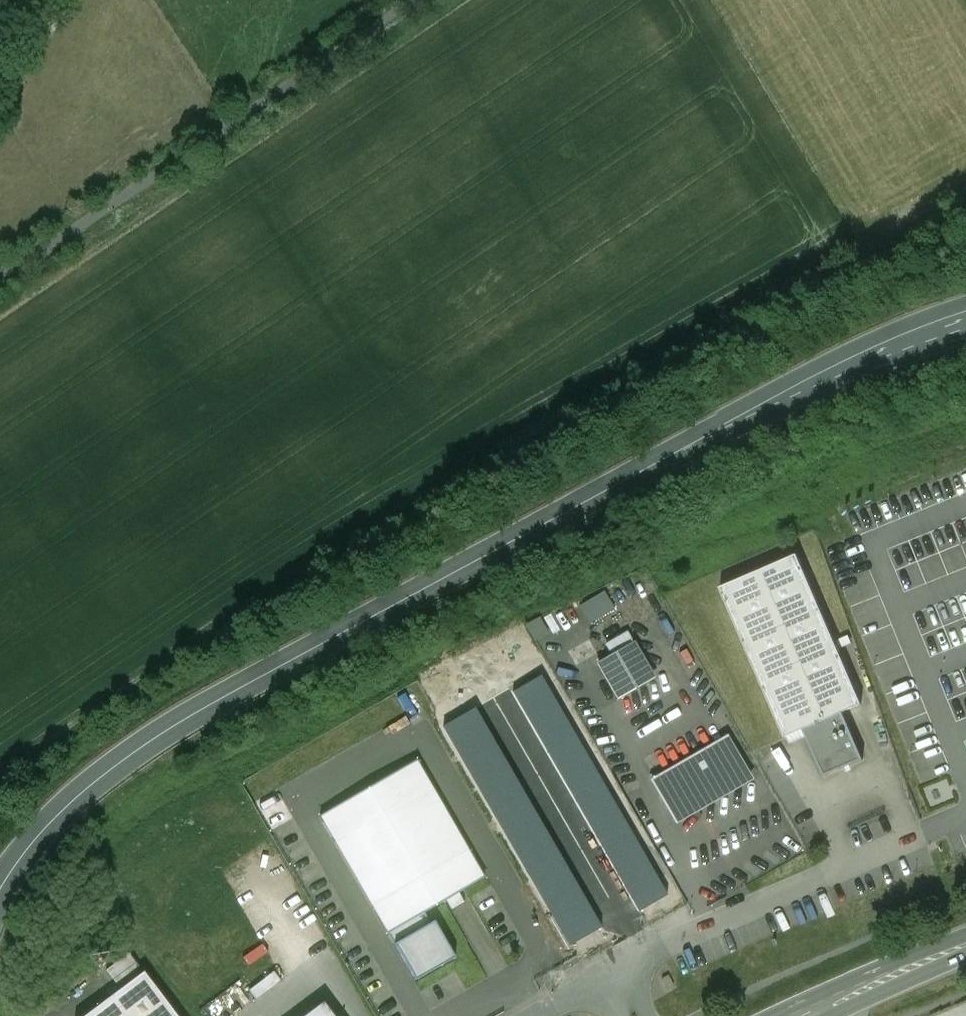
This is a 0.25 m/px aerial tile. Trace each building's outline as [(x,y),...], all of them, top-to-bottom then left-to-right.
[(797,556),(719,587),(784,738),(803,730),(843,713),(861,705),(797,556)] [(604,592),(579,607),(590,624),(614,610),(604,592)] [(627,634),(606,646),(612,656),(633,644),(627,634)] [(653,679),(633,644),(612,656),(598,664),(618,699),(653,679)] [(843,713),(803,730),(823,777),(863,760),(843,713)] [(727,738),(652,781),(675,822),(751,778),(727,738)] [(586,756),(501,805),(551,891),(635,842),(586,756)] [(416,761),(320,814),(414,981),(455,958),(434,920),(429,923),(423,912),(482,879),(416,761)] [(82,1015),(176,1015),(127,952),(104,970),(118,988),(82,1015)] [(324,1002),(305,1015),(334,1015),(324,1002)]
